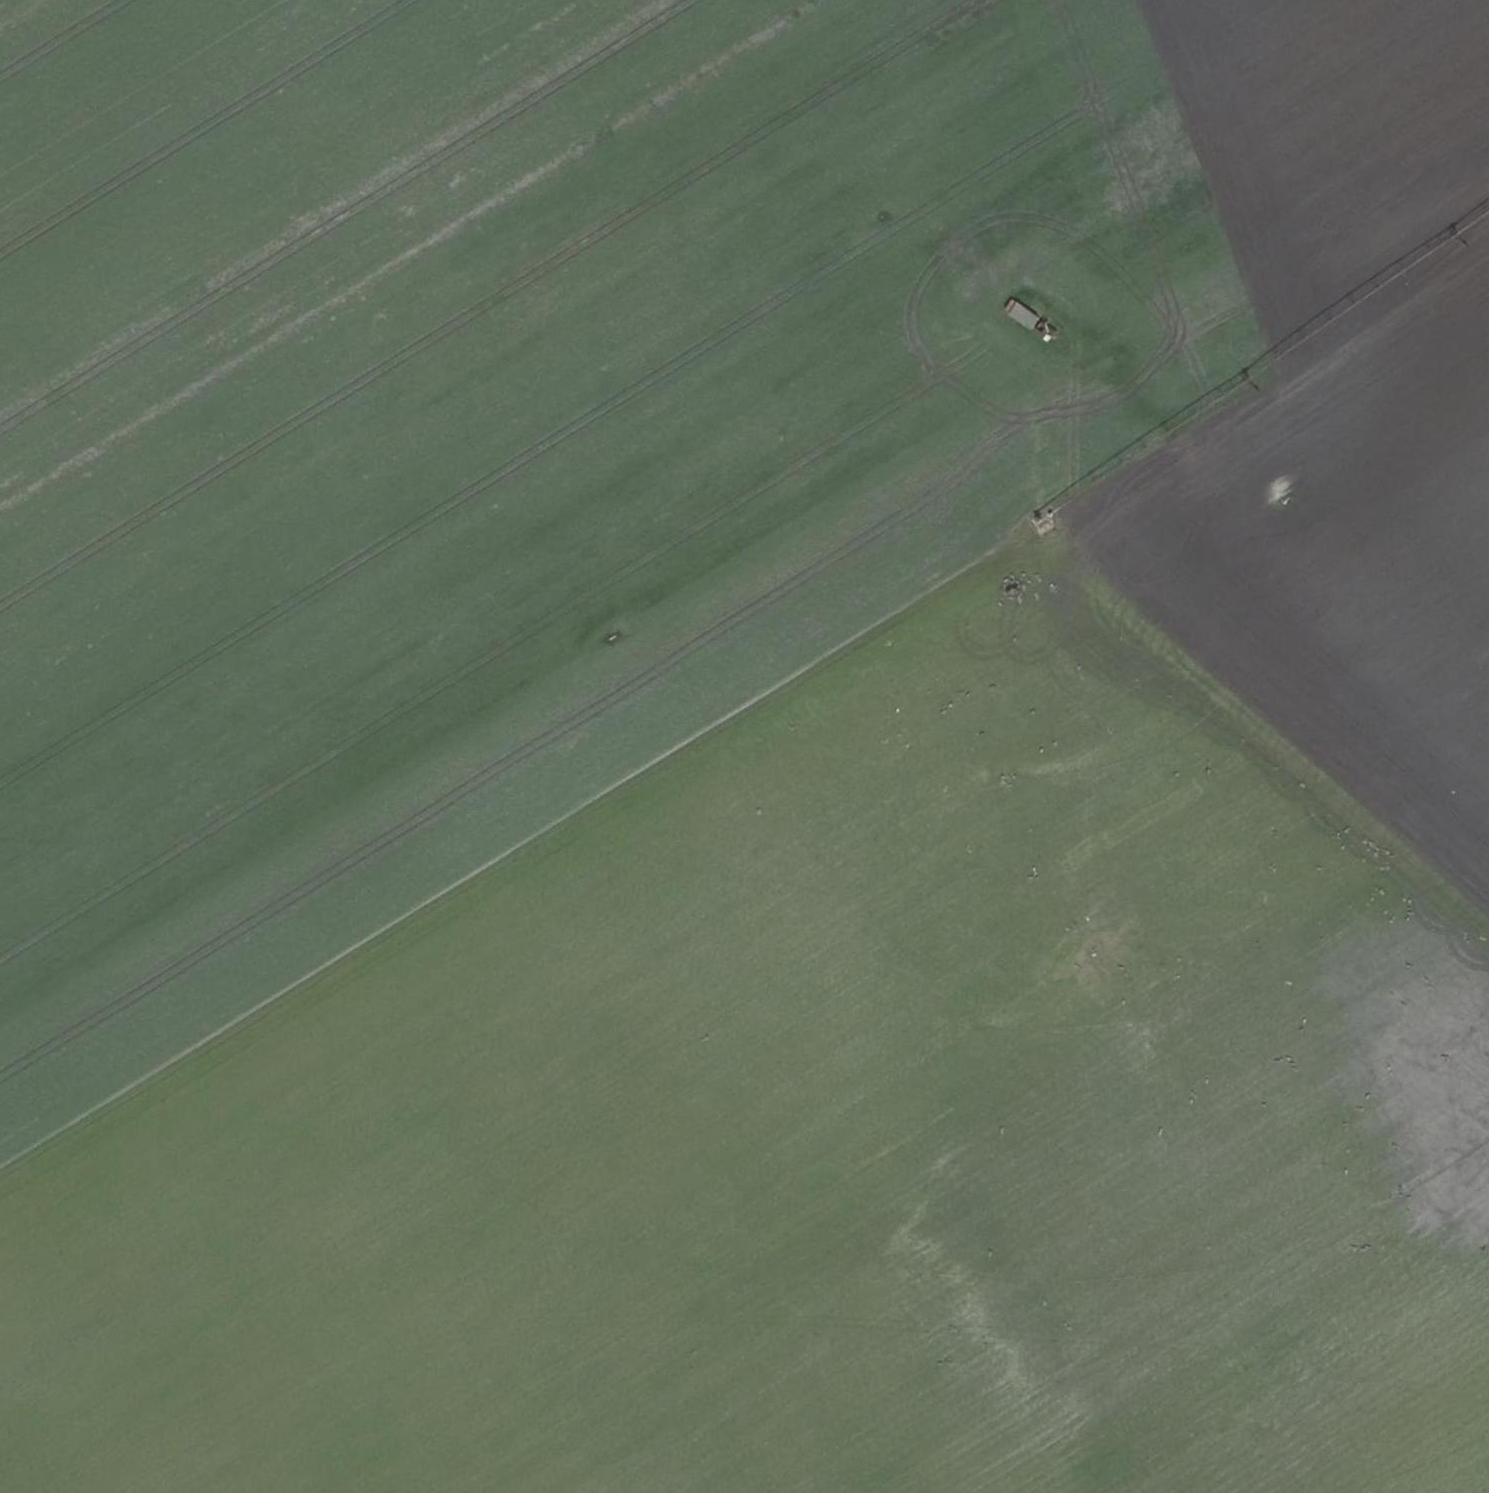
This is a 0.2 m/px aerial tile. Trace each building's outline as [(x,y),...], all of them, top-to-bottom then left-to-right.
[(1016,297),(1006,310),(1034,331),(1043,318),(1016,297)]
